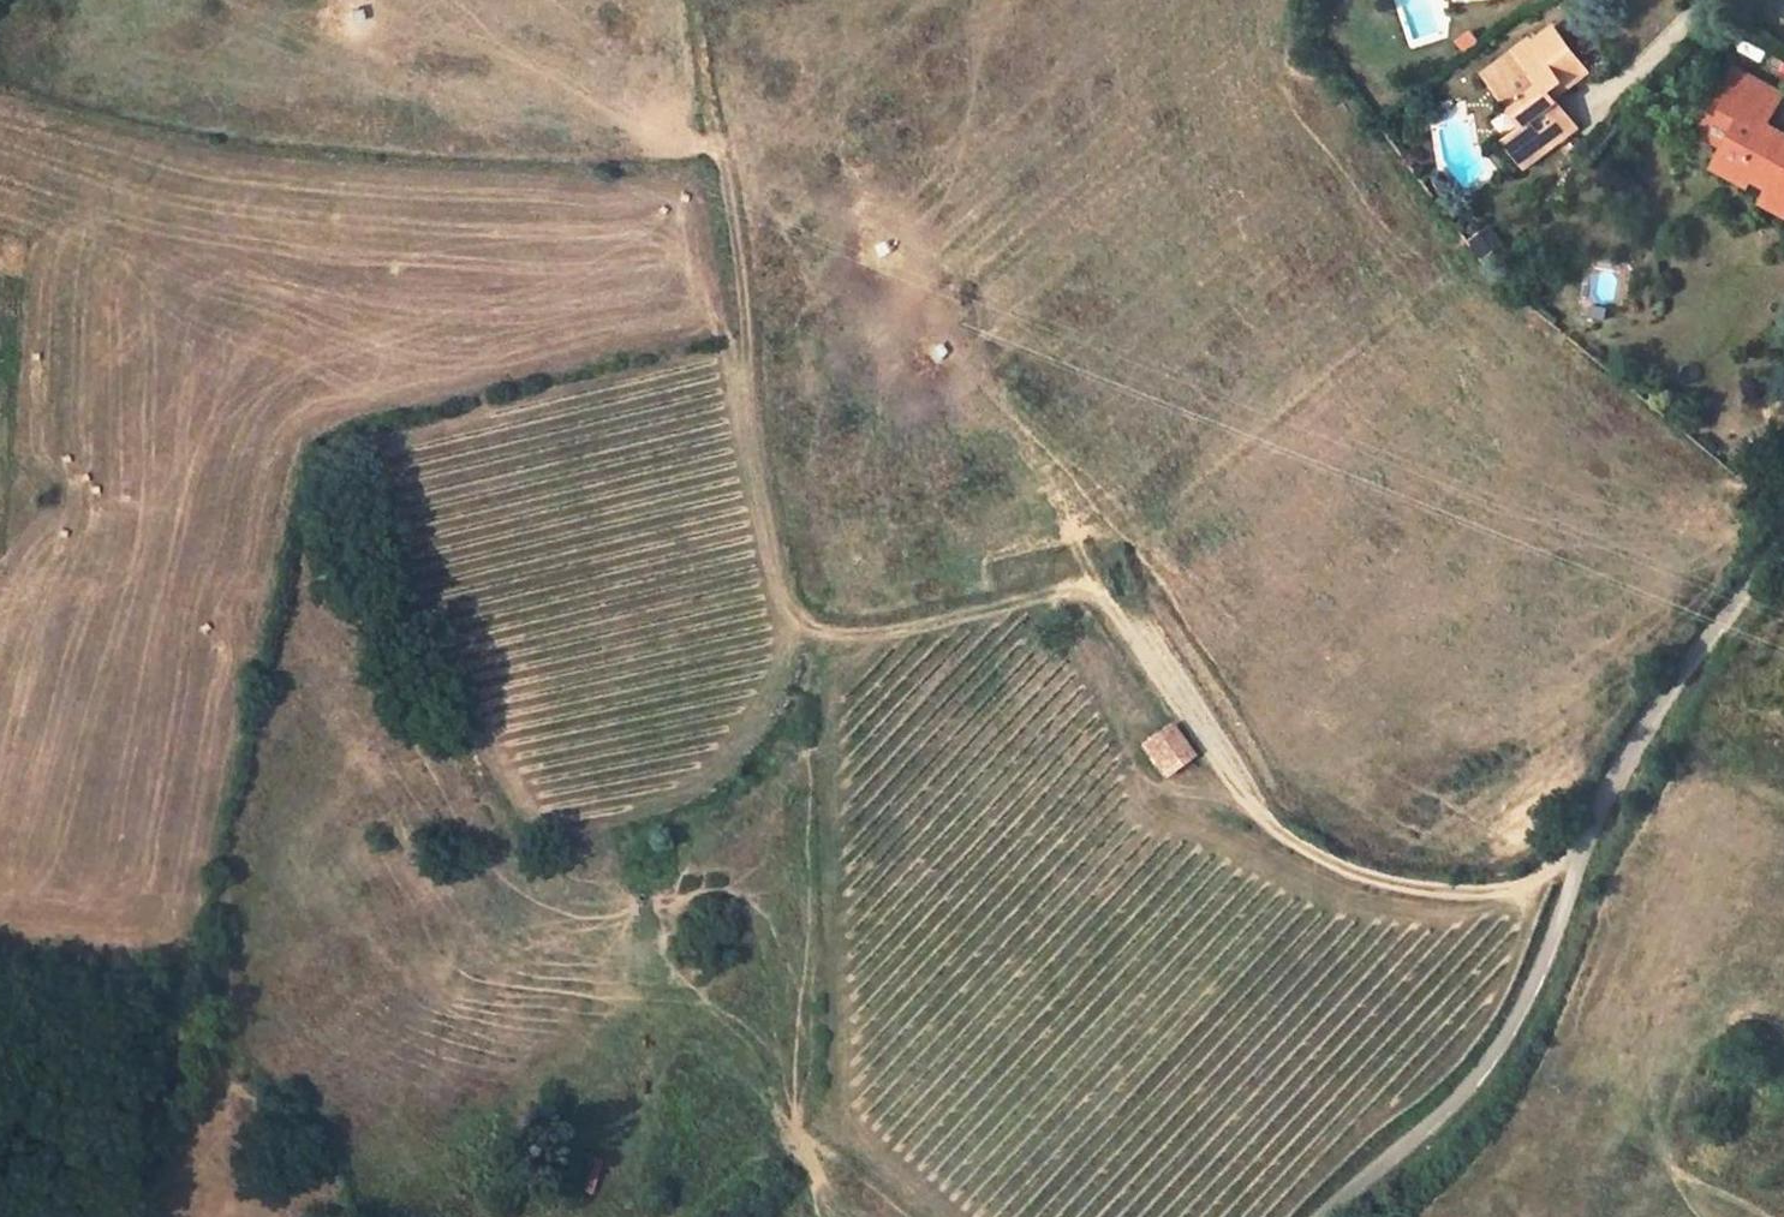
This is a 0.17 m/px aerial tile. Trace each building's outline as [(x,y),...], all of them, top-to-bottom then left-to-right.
[(1508,142),(1528,168),(1578,125),(1551,93),(1585,63),(1551,25),(1526,48),(1521,42),(1490,69),(1521,104),(1511,112),(1525,127),(1508,142)] [(1738,119),(1722,147),(1711,166),(1745,187),(1750,179),(1767,191),(1759,207),(1778,219),(1783,209),(1783,142),(1765,131),(1783,99),(1736,69),(1715,105),(1738,119)] [(1722,147),(1738,119),(1715,105),(1700,133),(1722,147)] [(1487,220),(1465,239),(1483,260),(1505,242),(1487,220)] [(1144,746),(1164,775),(1190,756),(1170,728),(1144,746)]
